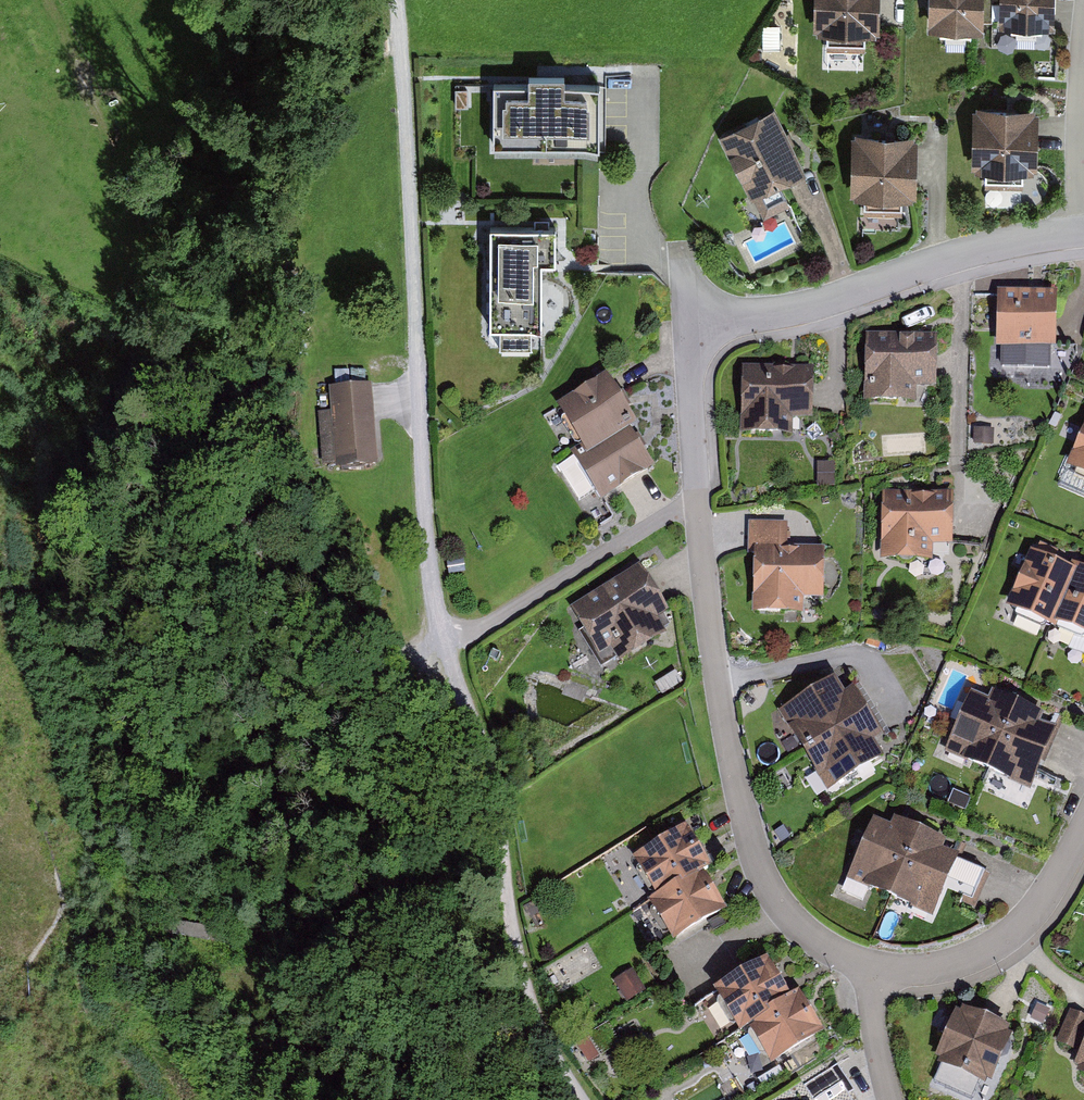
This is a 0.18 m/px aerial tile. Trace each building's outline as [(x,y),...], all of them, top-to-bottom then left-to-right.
[(893,0),(824,0),(825,40),(840,39),(840,57),(874,56),(874,40),(894,40),(893,0)] [(998,0),(942,0),(942,38),(955,38),(955,48),(985,48),(985,40),(998,40),(998,0)] [(1066,0),(1006,0),(1005,32),(1020,33),(1020,42),(1049,43),(1050,35),(1064,35),(1066,0)] [(495,85),(495,157),(599,157),(600,86),(495,85)] [(1040,134),(1039,107),(974,108),(974,173),(987,173),(987,190),(1025,189),(1025,175),(1040,175),(1040,134)] [(792,199),(821,185),(788,119),(731,147),(762,211),(770,207),(777,221),(798,210),(792,199)] [(917,205),(917,138),(850,138),(850,205),(864,205),(864,222),(900,222),(900,205),(917,205)] [(554,269),(555,229),(489,231),(487,332),(541,331),(539,268),(554,269)] [(1050,348),(1057,348),(1058,289),(996,289),(996,344),(1004,344),(1004,365),(1050,365),(1050,348)] [(919,400),(920,378),(938,378),(940,332),(867,329),(865,398),(919,400)] [(820,364),(746,363),(744,433),(797,434),(797,418),(819,419),(820,364)] [(585,453),(634,424),(605,375),(556,405),(585,453)] [(336,468),(376,465),(370,385),(328,388),(330,410),(317,411),(321,465),(335,464),(336,468)] [(1083,475),(1083,410),(1060,465),(1083,475)] [(607,501),(660,469),(634,426),(581,458),(607,501)] [(989,458),(990,442),(969,441),(969,458),(989,458)] [(817,462),(816,483),(839,484),(841,463),(817,462)] [(962,556),(962,503),(890,503),(891,569),(940,569),(940,556),(962,556)] [(758,549),(760,625),(815,624),(815,605),(840,604),(839,550),(798,551),(798,526),(750,526),(751,549),(758,549)] [(1044,629),(1069,571),(1047,560),(1050,553),(1032,545),(1029,552),(1024,549),(998,607),(1044,629)] [(1075,567),(1050,625),(1083,639),(1083,571),(1075,567)] [(675,647),(665,630),(679,623),(648,570),(573,613),(608,674),(629,662),(634,670),(675,647)] [(884,720),(863,687),(856,692),(850,682),(793,718),(820,760),(884,720)] [(993,778),(1024,709),(1001,699),(998,707),(978,699),(952,762),(993,778)] [(1070,735),(1051,726),(1054,719),(1027,706),(995,774),(1042,796),(1070,735)] [(844,799),(899,764),(890,749),(899,743),(884,720),(820,760),(844,799)] [(930,835),(904,823),(901,829),(883,821),(856,881),(900,901),(930,835)] [(652,896),(706,866),(682,823),(628,853),(652,896)] [(969,862),(952,855),(954,849),(930,838),(900,903),(943,923),(969,862)] [(673,938),(729,908),(707,869),(651,899),(673,938)] [(732,1027),(788,994),(764,956),(709,990),(732,1027)] [(623,1015),(643,1001),(628,979),(607,993),(623,1015)] [(764,1068),(817,1036),(791,993),(738,1025),(764,1068)] [(1025,1038),(972,1016),(946,1074),(998,1097),(1001,1091),(1008,1094),(1028,1048),(1022,1045),(1025,1038)] [(1083,1016),(1069,1050),(1083,1055),(1083,1016)] [(571,1058),(582,1075),(594,1068),(583,1050),(571,1058)] [(832,1066),(798,1086),(805,1099),(852,1099),(832,1066)]
